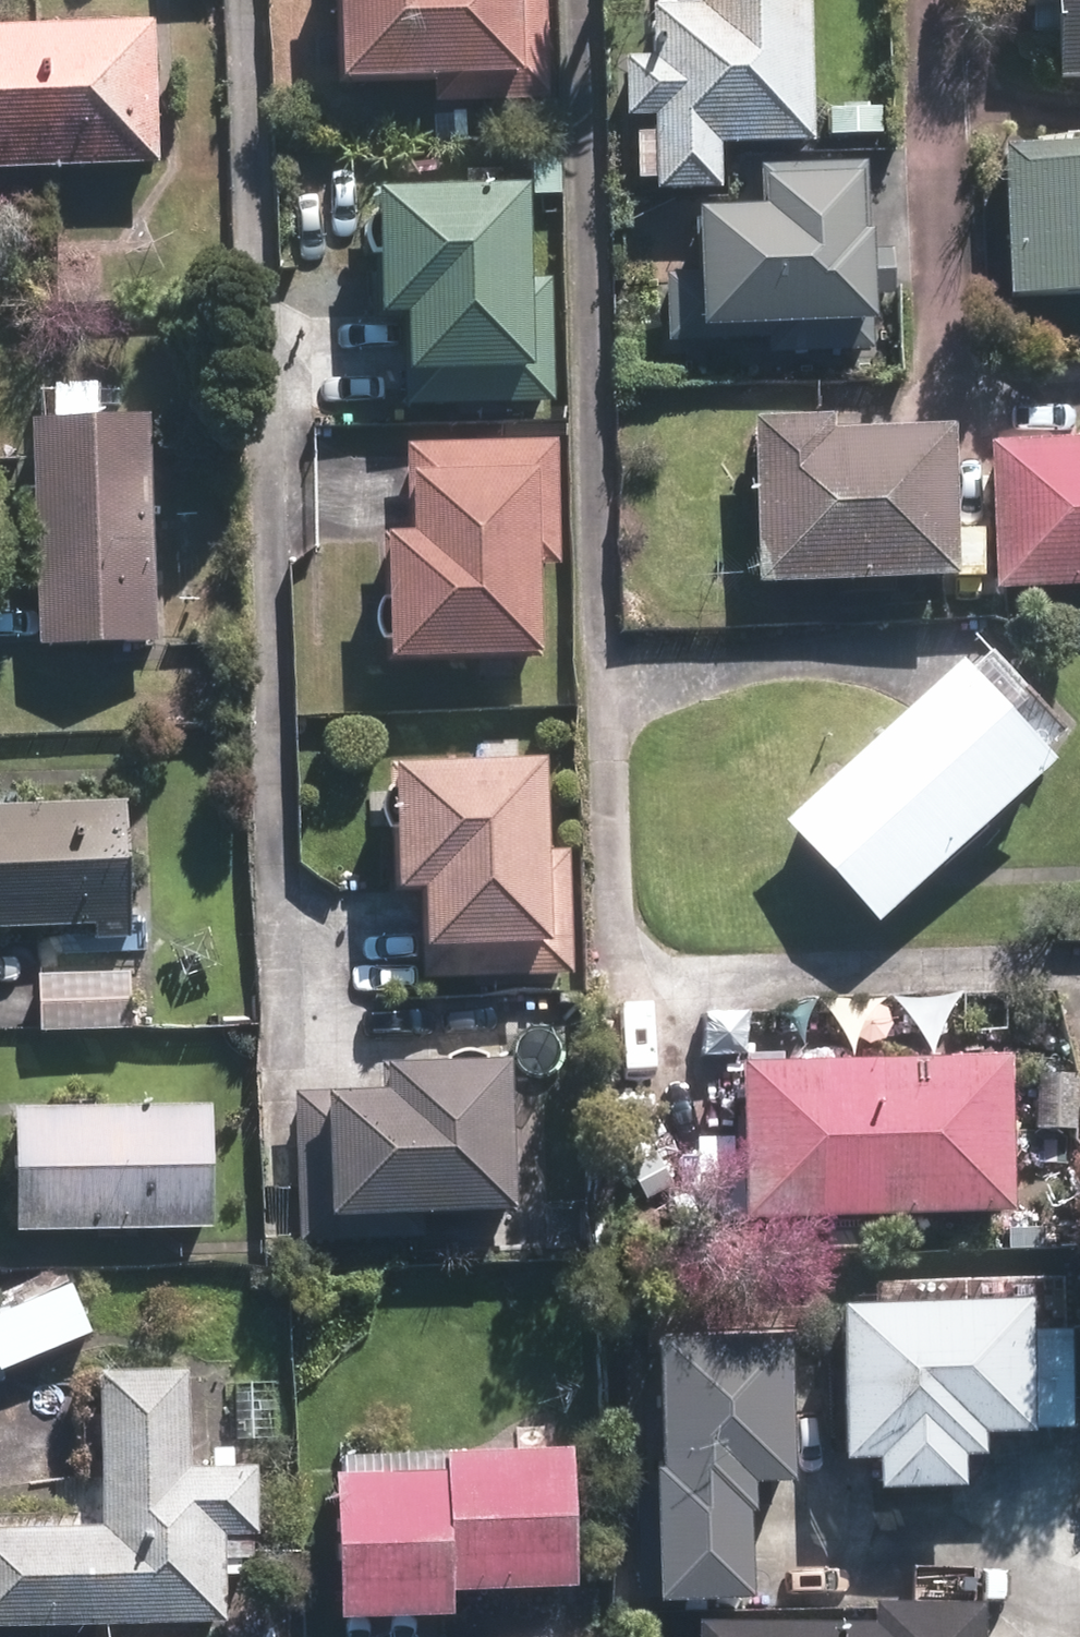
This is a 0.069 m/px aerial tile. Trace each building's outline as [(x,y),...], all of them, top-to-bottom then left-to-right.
[(340,63),(422,61),(422,87),(539,85),(537,0),(338,0),(340,63)] [(811,0),(654,0),(655,41),(625,42),(627,104),(655,104),(657,175),(720,175),(720,128),(813,127),(811,0)] [(1051,66),(1079,65),(1079,0),(1049,0),(1051,66)] [(39,18),(47,161),(163,155),(156,12),(39,18)] [(47,161),(39,18),(0,20),(0,164),(47,161)] [(550,122),(549,87),(505,89),(506,97),(466,99),(467,125),(550,122)] [(1079,278),(1079,129),(1006,133),(1012,282),(1079,278)] [(534,168),(382,171),(385,298),(402,298),(403,348),(398,348),(399,390),(552,387),(549,263),(536,263),(534,168)] [(723,356),(889,352),(886,220),(811,222),(810,214),(718,216),(722,350),(692,350),(693,376),(724,376),(723,356)] [(155,626),(150,400),(33,403),(40,629),(155,626)] [(963,563),(959,411),(838,414),(837,400),(753,403),(758,569),(963,563)] [(554,424),(403,427),(404,465),(413,465),(414,512),(390,513),(394,640),(547,635),(545,551),(558,550),(554,424)] [(990,428),(997,577),(1079,573),(1079,424),(990,428)] [(968,646),(787,807),(879,910),(1060,749),(968,646)] [(553,835),(551,739),(398,742),(400,870),(419,870),(420,922),(414,923),(415,963),(568,961),(566,834),(553,835)] [(0,800),(0,921),(102,918),(103,934),(139,933),(135,795),(0,800)] [(136,967),(44,968),(46,1026),(138,1025),(136,967)] [(508,1041),(396,1045),(397,1073),(297,1076),(302,1224),(433,1220),(432,1196),(513,1193),(508,1041)] [(1017,1197),(1014,1042),(745,1044),(746,1200),(1017,1197)] [(1072,1062),(1031,1062),(1031,1118),(1072,1117),(1072,1062)] [(217,1100),(21,1102),(21,1223),(218,1221),(217,1100)] [(99,1324),(77,1275),(0,1309),(0,1352),(5,1363),(99,1324)] [(838,1291),(839,1452),(876,1452),(876,1468),(961,1467),(961,1451),(982,1451),(982,1419),(1060,1419),(1060,1317),(1028,1318),(1028,1290),(838,1291)] [(657,1328),(659,1589),(757,1588),(757,1473),(789,1472),(787,1327),(657,1328)] [(233,1614),(231,1528),(267,1527),(266,1459),(201,1460),(199,1361),(110,1365),(113,1516),(0,1518),(0,1620),(233,1614)] [(238,1435),(283,1434),(282,1374),(236,1375),(238,1435)] [(581,1441),(455,1443),(456,1463),(345,1466),(349,1609),(461,1607),(461,1582),(584,1578),(581,1441)] [(586,1591),(533,1592),(534,1629),(587,1627),(586,1591)] [(688,1636),(970,1636),(969,1594),(687,1598),(688,1636)]
